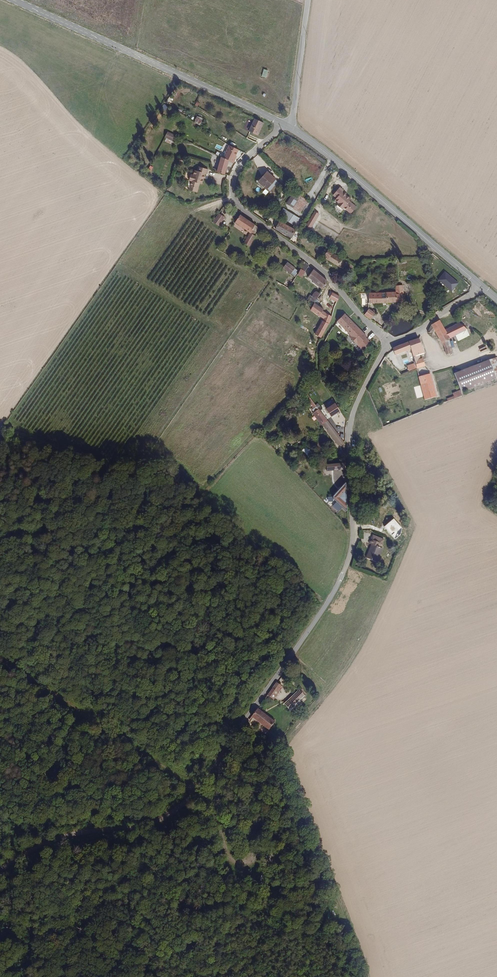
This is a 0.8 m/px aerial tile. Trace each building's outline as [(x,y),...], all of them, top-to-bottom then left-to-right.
[(194,122),(199,125),(203,118),(197,115),(194,122)] [(256,137),(262,125),(252,120),(247,133),(256,137)] [(177,136),(168,132),(165,137),(174,141),(177,136)] [(232,164),(236,155),(226,150),(222,159),(228,162),(232,164)] [(224,175),(227,166),(218,161),(214,171),(224,175)] [(201,185),(205,174),(206,174),(208,170),(198,167),(197,171),(194,171),(192,175),(190,175),(188,181),(190,182),(189,186),(197,188),(198,184),(201,185)] [(266,191),(274,181),(266,175),(258,184),(266,191)] [(351,207),(343,200),(344,199),(340,195),(333,203),(336,206),(335,208),(338,212),(338,214),(342,218),(344,217),(348,220),(354,213),(350,209),(351,207)] [(291,211),(296,203),(290,198),(284,206),(291,211)] [(282,209),(279,217),(297,225),(301,217),(282,209)] [(309,231),(319,216),(315,213),(305,228),(309,231)] [(351,223),(356,216),(354,213),(348,220),(351,223)] [(254,226),(239,215),(234,222),(248,234),(254,226)] [(217,228),(223,220),(217,216),(211,225),(217,228)] [(290,239),(293,233),(278,224),(275,229),(290,239)] [(247,247),(254,236),(252,235),(254,232),(255,233),(258,228),(254,226),(248,234),(241,244),(247,247)] [(342,268),(347,263),(340,258),(338,260),(333,256),(334,255),(327,250),(321,260),(339,271),(342,268)] [(293,267),(285,261),(281,266),(289,271),(292,268),(293,267)] [(300,278),(307,267),(302,262),(295,275),(300,278)] [(350,271),(353,267),(347,263),(342,268),(350,271)] [(325,283),(311,270),(306,278),(320,290),(325,283)] [(402,304),(401,296),(394,296),(394,293),(367,294),(367,312),(364,317),(367,319),(371,322),(372,321),(374,316),(377,317),(385,304),(402,304)] [(339,299),(333,295),(331,294),(327,298),(336,304),(339,299)] [(321,312),(312,306),(309,310),(310,311),(318,317),(321,312)] [(371,343),(345,315),(335,324),(361,352),(371,343)] [(327,326),(330,320),(324,316),(321,322),(327,326)] [(455,336),(467,329),(459,323),(445,330),(439,320),(431,325),(432,328),(428,332),(432,333),(434,331),(444,349),(447,356),(451,354),(448,343),(448,339),(455,336)] [(321,339),(327,326),(321,322),(315,336),(321,339)] [(467,329),(455,336),(458,342),(469,336),(467,329)] [(423,355),(420,344),(422,341),(422,339),(419,341),(400,348),(395,351),(392,352),(395,356),(396,358),(411,353),(413,359),(418,357),(423,355)] [(424,367),(422,362),(420,363),(418,357),(413,359),(414,363),(416,371),(417,370),(424,367)] [(495,378),(489,362),(455,372),(459,390),(495,378)] [(437,400),(432,382),(429,376),(419,380),(425,402),(432,399),(434,401),(437,400)] [(315,406),(302,388),(298,391),(312,409),(315,406)] [(462,399),(460,394),(453,396),(453,399),(448,401),(448,402),(449,404),(462,399)] [(327,408),(335,403),(332,399),(324,404),(327,408)] [(335,404),(326,410),(330,418),(340,412),(335,404)] [(328,425),(317,409),(312,413),(324,428),(328,425)] [(343,444),(332,429),(330,430),(330,431),(341,446),(343,444)] [(341,446),(330,431),(329,433),(339,448),(341,446)] [(307,456),(313,452),(308,445),(302,450),(307,456)] [(347,514),(345,484),(332,500),(347,514)] [(374,561),(378,547),(376,546),(379,538),(366,534),(364,542),(367,543),(362,557),(374,561)] [(276,693),(280,687),(275,683),(271,689),(276,693)] [(288,711),(303,696),(298,691),(283,706),(288,711)] [(267,709),(273,700),(266,696),(259,706),(260,706),(265,708),(267,709)] [(275,722),(256,710),(250,718),(269,730),(275,722)]
